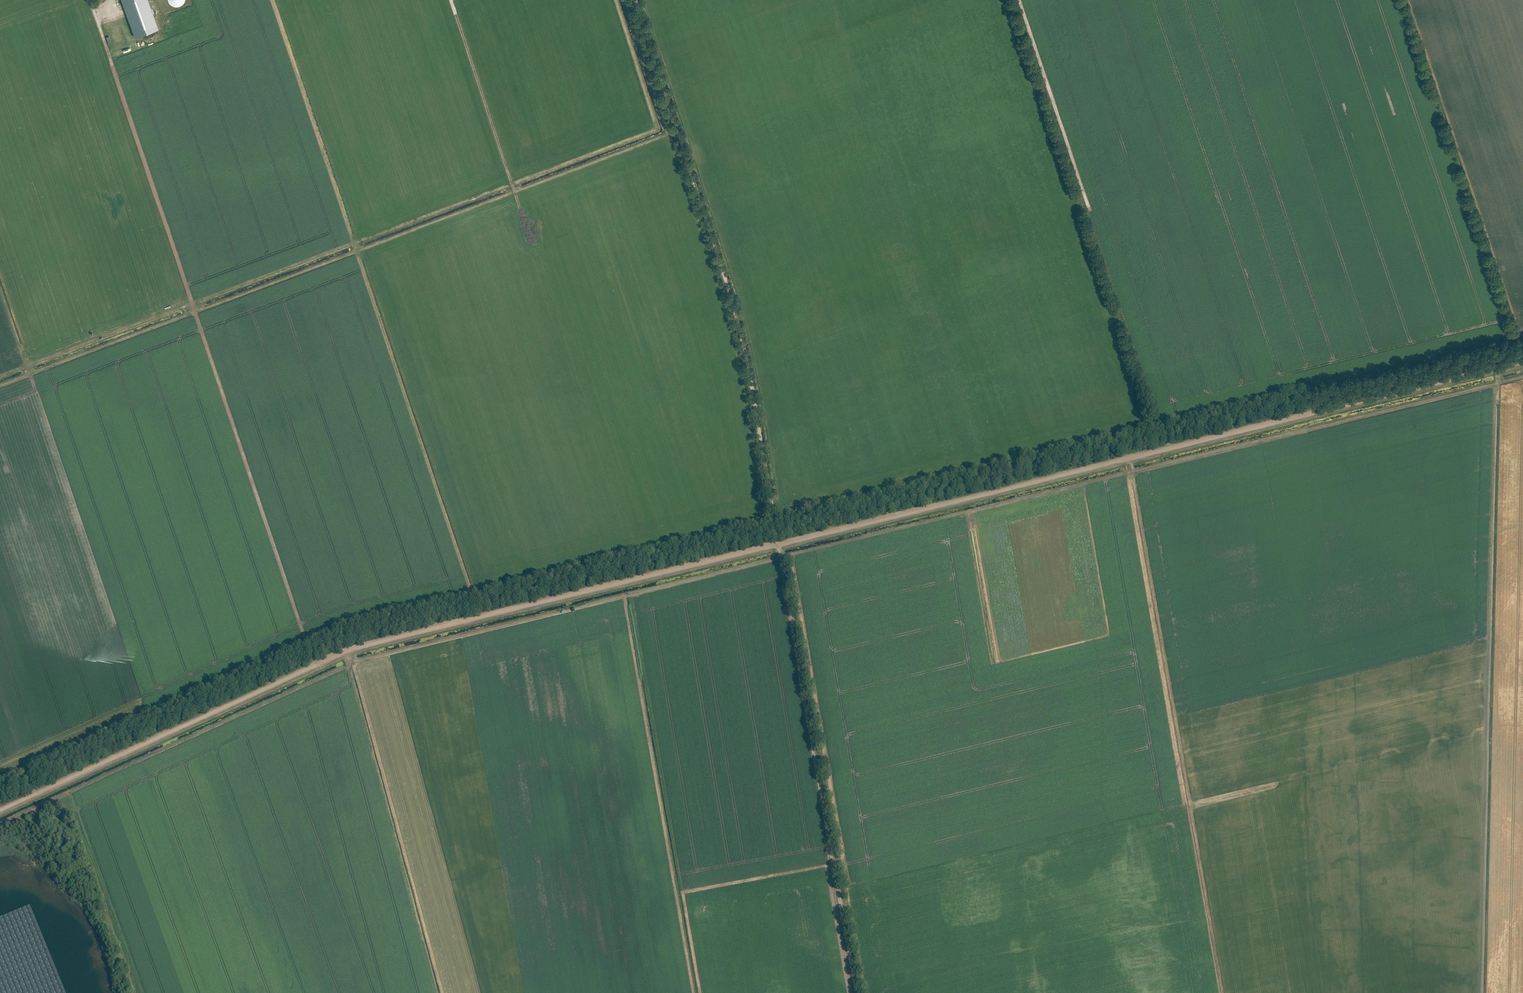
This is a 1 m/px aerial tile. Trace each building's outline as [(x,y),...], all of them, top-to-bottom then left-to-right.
[(159,29),(148,0),(121,0),(135,37),(159,29)]
